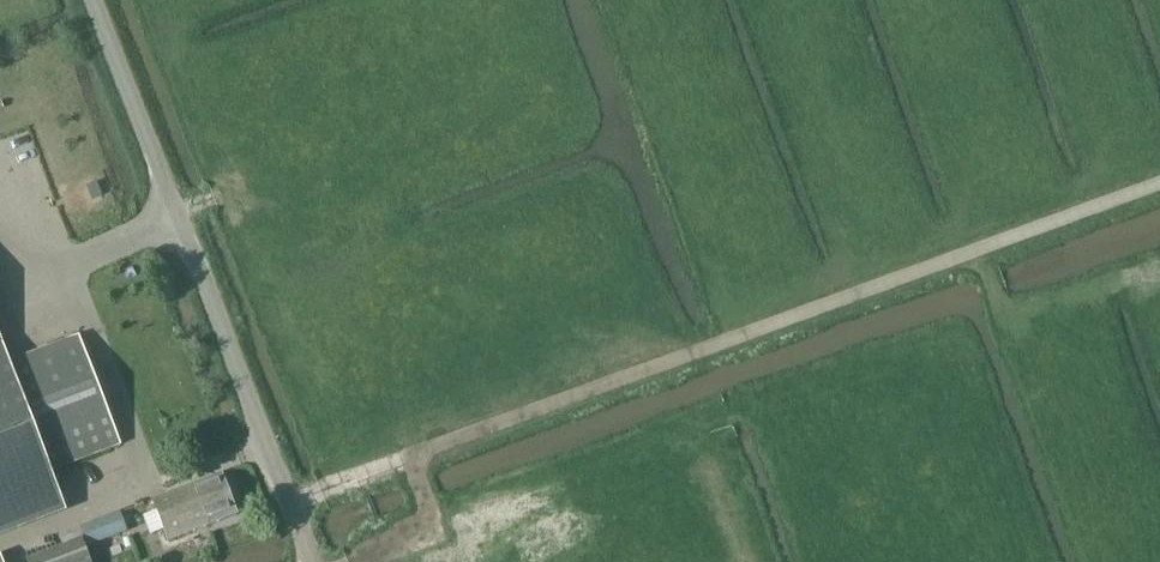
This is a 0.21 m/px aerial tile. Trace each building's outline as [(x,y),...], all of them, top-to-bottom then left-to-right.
[(68,510),(53,470),(122,444),(80,333),(11,359),(4,342),(0,343),(0,536),(68,510)] [(238,513),(222,473),(154,499),(170,540),(238,513)] [(103,519),(82,527),(90,547),(111,539),(103,519)] [(27,559),(28,561),(92,561),(83,537),(27,559)]
